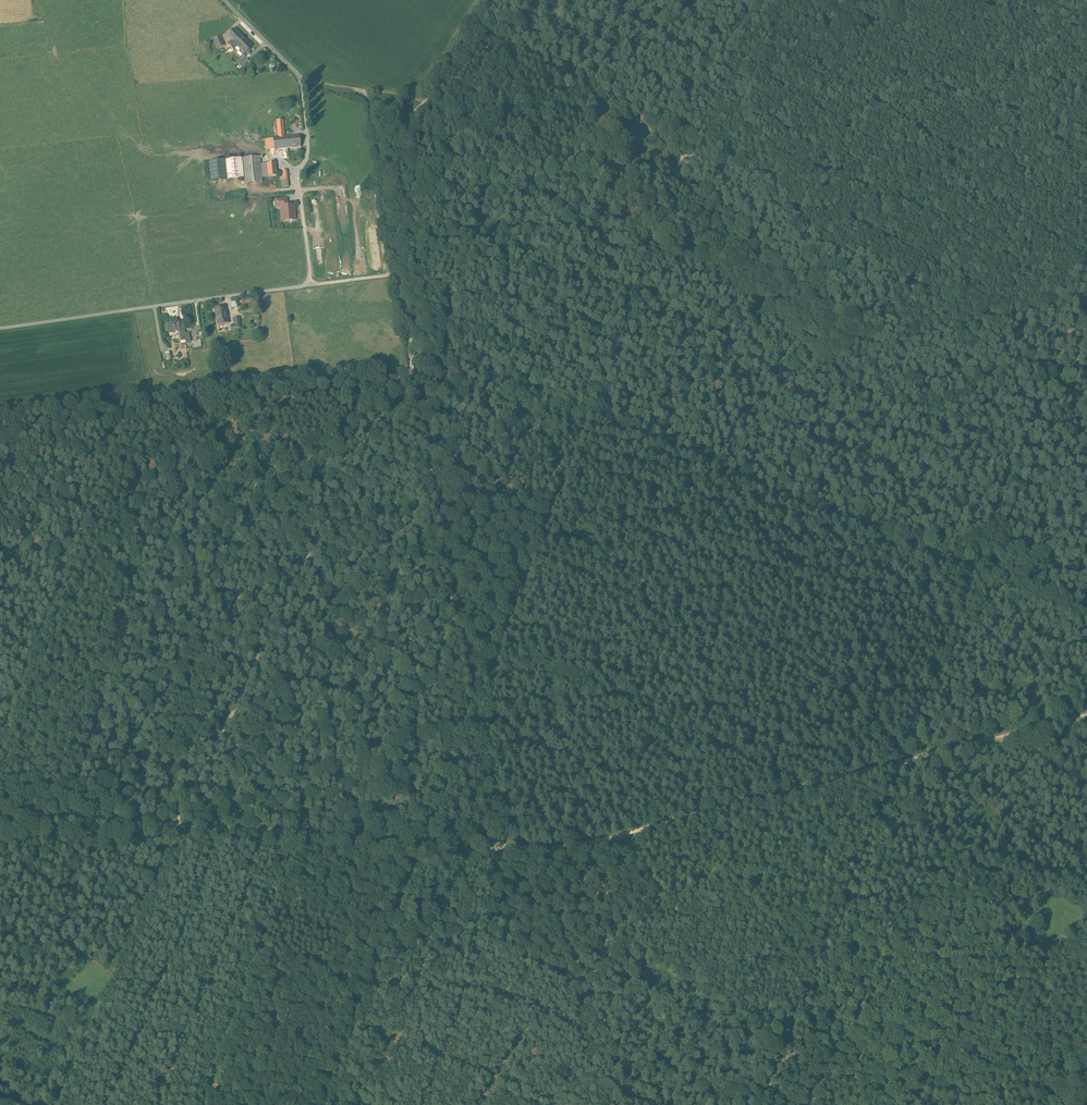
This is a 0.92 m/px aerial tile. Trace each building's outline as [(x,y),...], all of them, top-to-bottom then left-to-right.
[(235,29),(227,36),(232,40),(228,44),(230,47),(234,43),(242,36),(235,29)] [(219,35),(213,38),(218,48),(224,46),(219,35)] [(252,46),(242,36),(234,43),(237,46),(240,49),(236,53),(240,57),(243,55),(246,52),(248,52),(250,49),(250,48),(252,46)] [(245,57),(238,63),(242,68),(249,61),(245,57)] [(300,135),(286,137),(287,148),(301,147),(300,135)] [(279,137),(273,138),(274,150),(287,148),(286,137),(285,137),(279,137)] [(273,138),(265,139),(266,150),(274,150),(273,138)] [(260,156),(242,158),(244,177),(245,184),(262,182),(262,177),(261,164),(260,156)] [(242,158),(226,160),(228,179),(244,177),(242,158)] [(275,163),(267,163),(268,177),(277,176),(275,163)] [(287,170),(280,171),(282,187),(289,186),(287,170)] [(287,198),(275,200),(276,208),(281,207),(281,206),(288,206),(287,198)] [(288,206),(281,206),(281,207),(282,218),(286,217),(287,221),(295,220),(294,205),(288,206)] [(225,305),(215,307),(219,324),(229,322),(225,305)] [(240,316),(235,317),(236,324),(232,324),(232,329),(233,330),(236,330),(235,328),(241,327),(240,316)] [(177,317),(167,319),(168,323),(166,323),(168,333),(174,332),(174,331),(178,330),(178,329),(180,329),(182,338),(185,337),(186,337),(185,333),(183,321),(178,322),(177,317)] [(192,348),(202,346),(200,339),(191,341),(192,348)]
